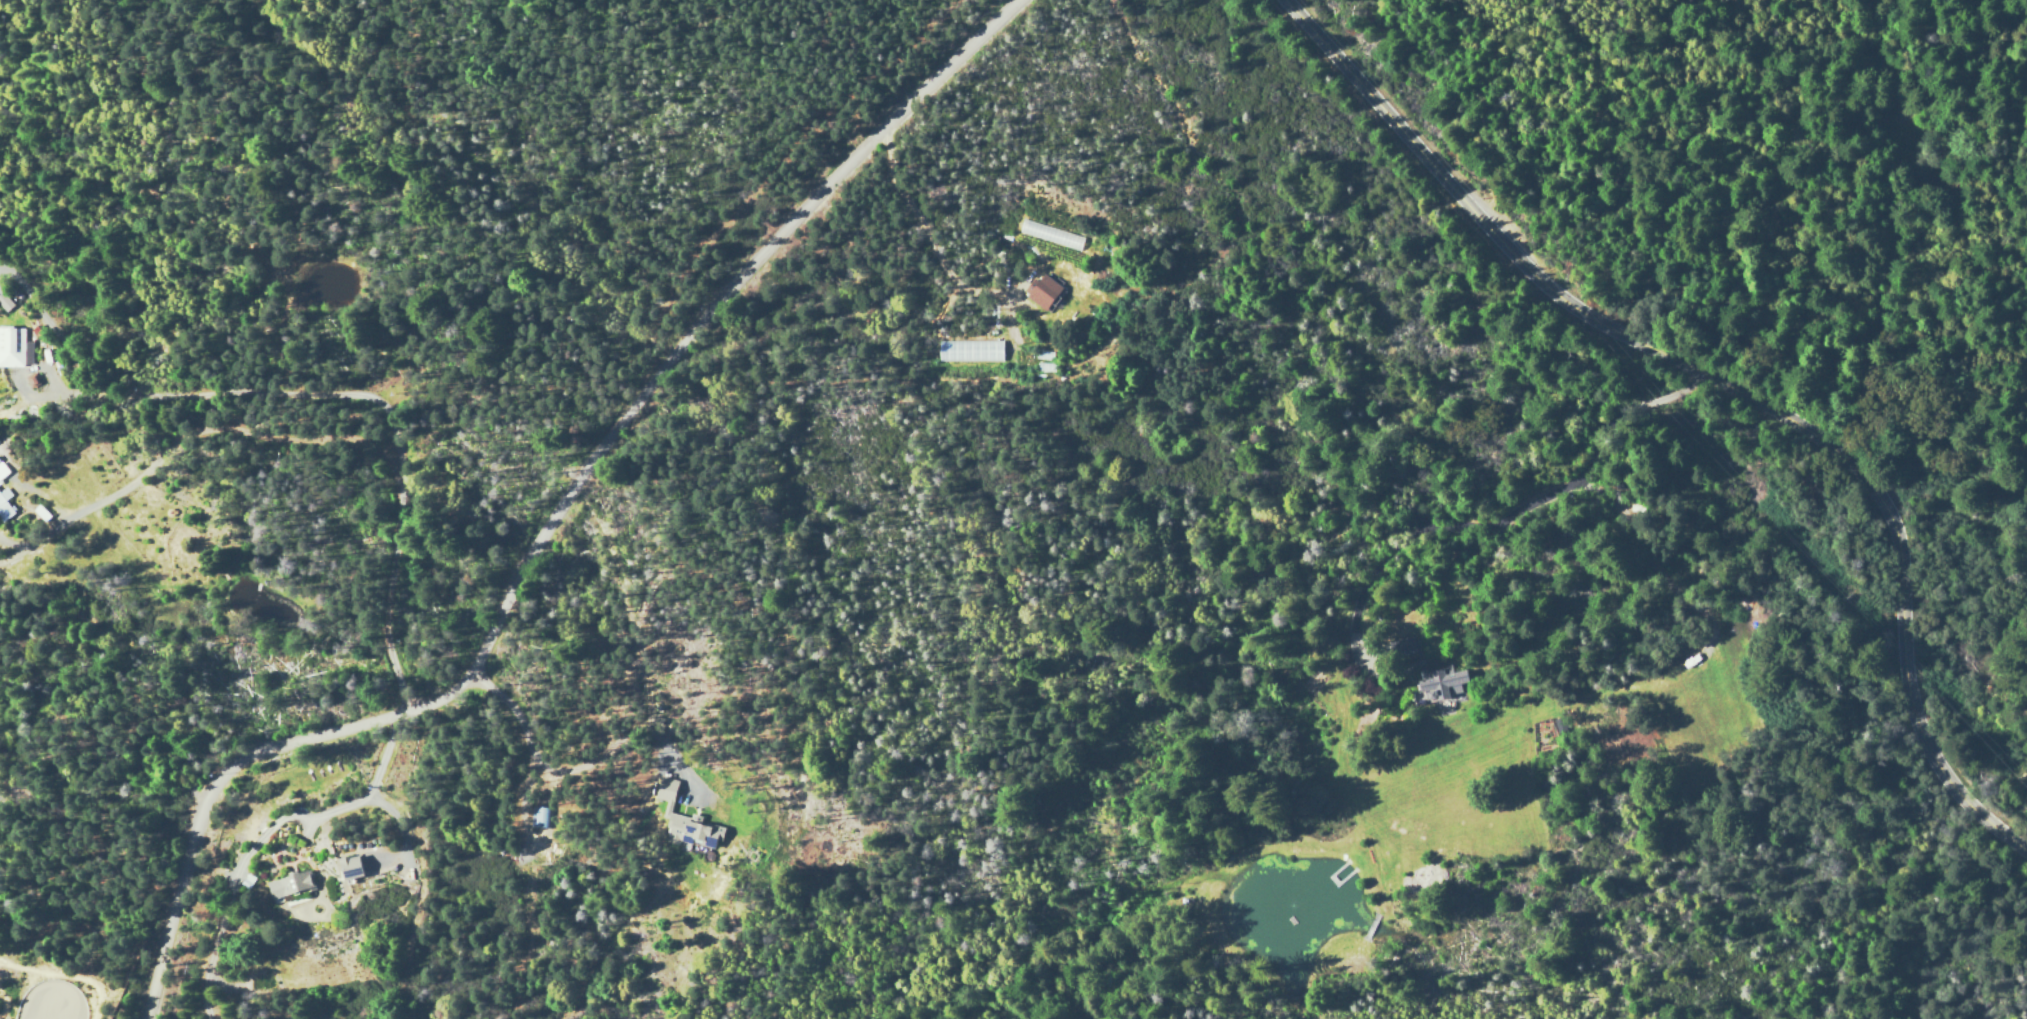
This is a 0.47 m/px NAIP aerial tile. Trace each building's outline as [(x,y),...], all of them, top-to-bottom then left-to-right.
[(1059,286),(1038,271),(1021,294),(1042,310),(1059,286)] [(4,292),(0,296),(0,303),(8,312),(16,304),(4,292)] [(29,366),(29,341),(27,341),(27,327),(0,327),(0,366),(29,366)] [(1000,340),(937,341),(937,361),(1000,360),(1000,340)] [(3,500),(11,494),(5,487),(0,490),(0,521),(12,512),(3,500)] [(1420,671),(1420,679),(1416,679),(1416,691),(1424,690),(1424,698),(1462,696),(1461,682),(1466,682),(1465,669),(1420,671)] [(668,814),(675,779),(655,776),(651,797),(667,800),(660,838),(710,848),(712,838),(720,839),(723,825),(668,814)] [(335,880),(357,875),(352,852),(330,858),(335,880)] [(262,883),(269,900),(312,883),(305,865),(262,883)]
